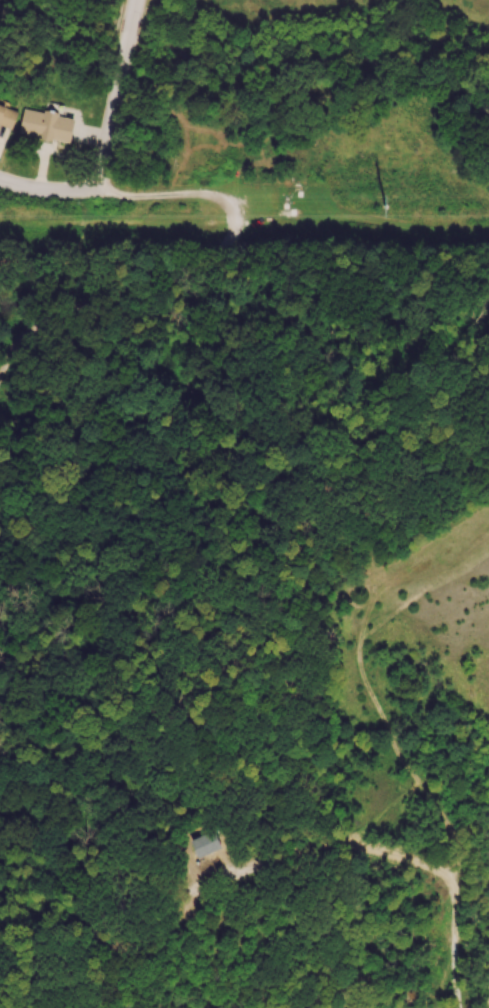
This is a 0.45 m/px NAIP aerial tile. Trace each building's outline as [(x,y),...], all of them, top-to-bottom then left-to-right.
[(0,105),(0,126),(11,130),(18,112),(0,105)] [(74,118),(23,109),(18,134),(69,143),(74,118)]
